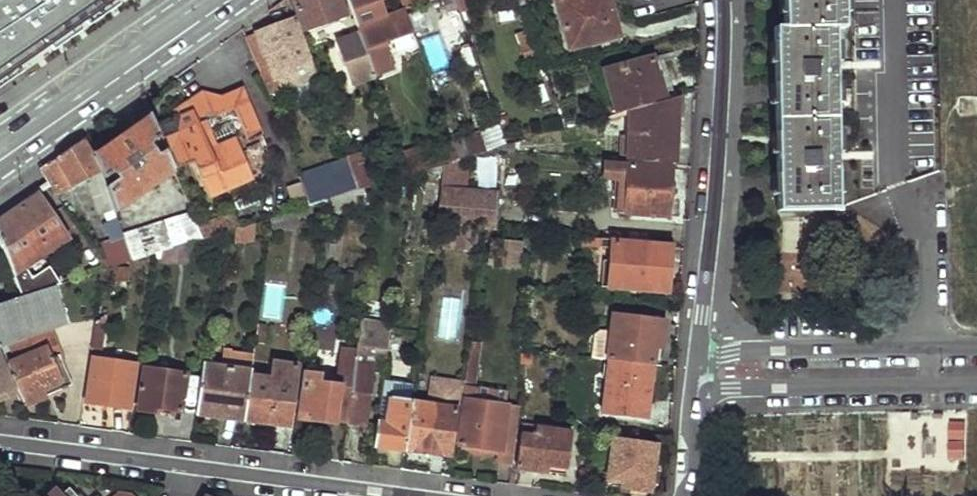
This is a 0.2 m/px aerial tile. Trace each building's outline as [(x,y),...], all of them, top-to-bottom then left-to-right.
[(103,0),(0,0),(0,76),(103,0)] [(343,15),(338,0),(319,0),(317,1),(316,0),(293,0),(303,29),(310,26),(343,15)] [(358,32),(373,77),(394,70),(385,44),(414,34),(402,0),(348,0),(358,32)] [(451,0),(439,0),(443,12),(454,8),(451,0)] [(458,9),(469,6),(467,0),(455,0),(458,9)] [(616,35),(608,0),(556,0),(565,47),(616,35)] [(783,31),(771,31),(773,87),(777,211),(835,210),(832,30),(842,30),(842,0),(782,0),(783,31)] [(446,14),(451,37),(464,34),(459,12),(446,14)] [(287,68),(310,61),(303,40),(299,30),(295,20),(253,35),(260,57),(263,56),(265,62),(284,56),(287,68)] [(303,40),(314,37),(310,26),(303,29),(299,30),(303,40)] [(350,85),(373,77),(358,32),(335,41),(350,85)] [(287,68),(284,56),(265,62),(263,56),(260,57),(253,35),(245,38),(253,61),(260,72),(264,83),(271,81),(271,83),(276,81),(279,91),(317,78),(310,61),(287,68)] [(639,106),(678,95),(663,55),(604,70),(620,112),(639,106)] [(250,114),(240,88),(217,99),(250,114)] [(170,120),(217,99),(205,93),(168,112),(170,120)] [(679,95),(678,95),(639,106),(631,150),(623,151),(622,157),(670,159),(679,95)] [(256,138),(259,137),(250,114),(217,99),(170,120),(154,128),(159,138),(162,147),(172,171),(195,156),(203,178),(222,171),(229,189),(252,181),(250,173),(266,167),(256,138)] [(115,214),(172,171),(162,147),(153,153),(149,146),(159,138),(154,128),(150,118),(91,158),(99,172),(102,180),(111,174),(114,182),(105,188),(114,211),(115,214)] [(470,155),(463,134),(452,138),(452,139),(459,158),(465,156),(470,155)] [(452,139),(441,143),(444,152),(448,162),(459,158),(452,139)] [(57,195),(84,180),(97,217),(114,211),(105,188),(102,180),(99,172),(91,158),(80,141),(41,169),(57,195)] [(358,191),(372,186),(358,151),(345,155),(350,168),(358,191)] [(444,152),(422,160),(425,169),(444,163),(448,162),(444,152)] [(490,229),(497,190),(462,185),(465,156),(459,158),(448,162),(444,163),(434,225),(445,226),(474,228),(480,228),(490,229)] [(613,212),(675,216),(677,199),(672,198),(672,191),(665,190),(666,168),(615,165),(613,212)] [(266,167),(250,173),(252,181),(266,167)] [(307,207),(358,191),(350,168),(318,176),(316,171),(297,176),(307,207)] [(229,189),(222,171),(203,178),(210,195),(229,189)] [(60,285),(42,256),(67,240),(37,197),(0,220),(0,242),(21,297),(56,286),(60,285)] [(133,262),(201,240),(197,229),(190,215),(123,238),(133,262)] [(232,218),(197,229),(201,240),(232,231),(236,230),(232,218)] [(236,230),(232,231),(232,232),(234,245),(253,243),(254,225),(255,224),(236,230)] [(474,228),(445,226),(443,246),(473,248),(474,228)] [(594,262),(596,237),(582,236),(580,261),(594,262)] [(133,262),(123,238),(95,247),(105,271),(133,262)] [(666,292),(670,247),(612,242),(608,278),(601,278),(601,285),(666,292)] [(129,270),(116,270),(102,272),(102,282),(128,283),(129,270)] [(55,351),(59,350),(50,330),(67,325),(56,286),(21,297),(0,303),(0,349),(1,348),(24,406),(44,395),(43,389),(69,376),(62,360),(59,361),(55,351)] [(651,364),(657,365),(663,321),(613,315),(607,359),(609,359),(651,364)] [(102,350),(105,323),(93,321),(90,349),(102,350)] [(345,423),(363,425),(374,353),(386,355),(389,331),(390,325),(376,323),(373,331),(357,329),(349,388),(345,420),(345,423)] [(263,341),(264,327),(257,326),(255,341),(263,341)] [(406,334),(389,331),(386,355),(402,358),(406,334)] [(594,332),(591,356),(602,358),(606,333),(594,332)] [(250,376),(251,372),(253,357),(223,353),(221,368),(202,365),(195,415),(223,418),(224,411),(245,413),(250,376)] [(471,386),(474,361),(464,359),(462,385),(471,386)] [(642,419),(651,364),(609,359),(600,412),(642,419)] [(127,408),(133,366),(92,360),(86,402),(127,408)] [(12,394),(0,366),(0,400),(12,394)] [(180,412),(185,375),(144,369),(139,410),(155,413),(156,409),(180,412)] [(345,420),(349,388),(318,383),(318,374),(305,373),(299,412),(312,413),(312,422),(333,424),(334,418),(345,420)] [(69,376),(43,389),(44,395),(71,383),(69,376)] [(287,426),(293,383),(250,376),(245,413),(244,420),(263,423),(262,431),(271,432),(272,424),(287,426)] [(447,456),(452,410),(459,411),(462,385),(429,381),(426,407),(410,405),(404,451),(447,456)] [(405,401),(406,394),(381,390),(376,422),(385,424),(389,399),(405,401)] [(371,447),(404,451),(410,405),(410,402),(405,401),(389,399),(385,424),(376,422),(375,422),(371,447)] [(514,440),(519,405),(464,399),(458,444),(500,449),(502,438),(514,440)] [(244,420),(245,413),(224,411),(223,418),(244,420)] [(312,422),(312,413),(299,412),(299,420),(312,422)] [(534,437),(536,425),(520,423),(519,435),(534,437)] [(566,472),(569,431),(536,425),(534,437),(519,435),(515,467),(566,472)] [(648,490),(654,444),(612,436),(607,486),(648,490)]
